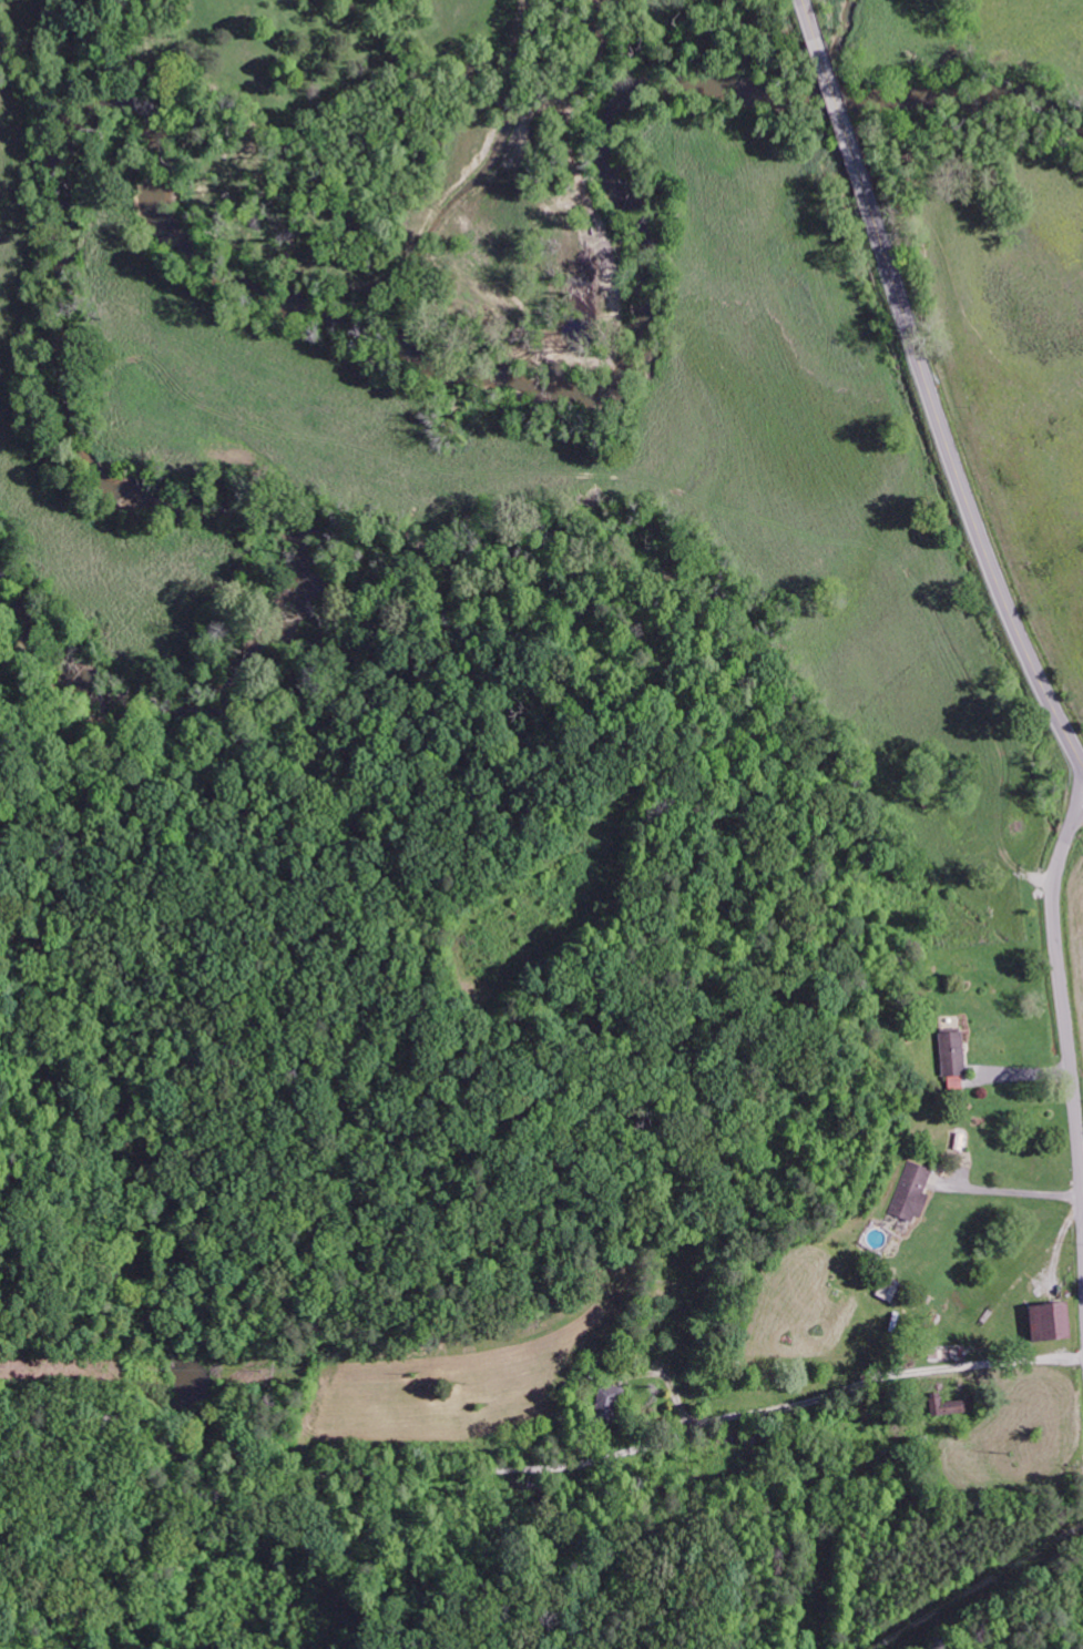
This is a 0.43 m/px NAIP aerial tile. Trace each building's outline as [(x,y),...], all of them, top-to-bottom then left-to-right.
[(923,1193),(932,1170),(910,1161),(889,1212),(915,1223),(927,1194),(923,1193)] [(1030,1342),(1071,1336),(1065,1301),(1025,1307),(1030,1342)] [(931,1417),(971,1411),(969,1398),(941,1403),(940,1391),(927,1394),(931,1417)]
